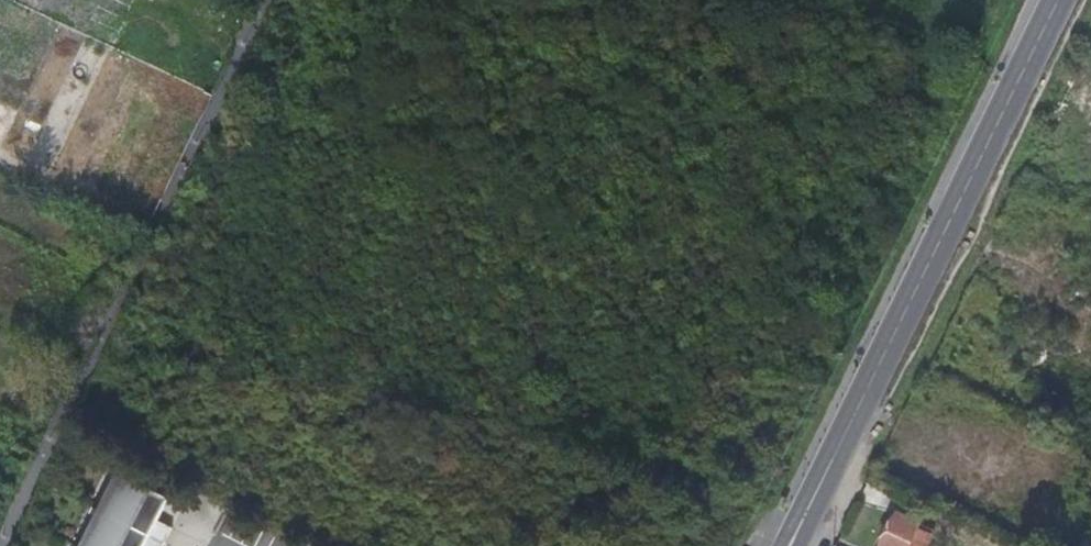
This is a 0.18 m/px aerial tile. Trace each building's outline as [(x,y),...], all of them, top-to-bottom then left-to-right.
[(173,534),(159,528),(169,506),(121,481),(88,545),(167,545),(173,534)] [(882,545),(927,545),(929,543),(915,536),(921,522),(900,511),(882,545)]
